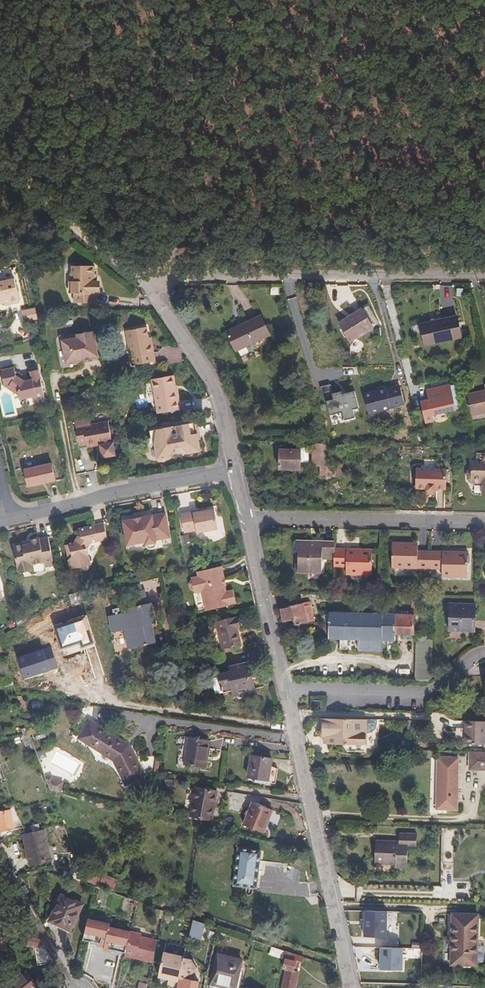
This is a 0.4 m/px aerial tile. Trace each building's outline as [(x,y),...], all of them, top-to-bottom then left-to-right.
[(93,269),(73,269),(73,285),(69,285),(69,295),(73,295),(73,305),(93,305),(93,299),(93,296),(95,296),(95,284),(93,284),(93,269)] [(1,304),(1,302),(5,301),(6,305),(17,303),(12,280),(0,282),(0,304),(1,304)] [(369,330),(359,313),(353,316),(336,327),(346,344),(369,330)] [(267,337),(258,318),(246,323),(224,333),(233,352),(267,337)] [(457,339),(453,318),(443,320),(427,323),(418,325),(422,346),(457,339)] [(153,360),(150,343),(147,343),(146,338),(144,327),(124,330),(130,364),(153,360)] [(63,364),(76,362),(88,359),(88,358),(95,356),(91,333),(74,336),(75,339),(59,342),(63,364)] [(20,381),(13,377),(11,369),(0,371),(0,381),(1,387),(6,387),(8,390),(11,393),(15,393),(16,400),(41,395),(35,369),(27,370),(28,380),(20,381)] [(173,386),(171,376),(149,379),(155,414),(178,409),(175,391),(173,391),(173,386)] [(400,382),(363,394),(370,415),(407,403),(400,382)] [(353,408),(360,406),(356,389),(333,394),(331,383),(324,385),(331,423),(356,419),(353,408)] [(454,409),(448,385),(424,391),(426,399),(423,400),(417,402),(422,422),(431,420),(430,415),(454,409)] [(482,385),(483,390),(476,391),(464,394),(469,417),(484,414),(484,385),(482,385)] [(111,457),(105,422),(73,427),(76,444),(83,443),(84,447),(94,445),(97,460),(111,457)] [(197,434),(194,423),(147,431),(149,438),(147,439),(148,445),(153,445),(155,459),(167,457),(172,444),(177,443),(184,454),(196,451),(194,441),(193,435),(197,434)] [(317,477),(338,478),(338,468),(326,468),(326,446),(310,446),(310,449),(309,467),(317,467),(317,477)] [(297,471),(298,452),(276,451),(276,460),(275,471),(297,471)] [(479,492),(484,492),(484,454),(473,454),(473,463),(469,463),(469,471),(464,474),(465,480),(468,484),(480,484),(479,492)] [(53,480),(49,463),(21,469),(25,486),(53,480)] [(443,488),(443,470),(413,470),(413,487),(423,487),(423,494),(427,494),(431,494),(431,488),(443,488)] [(215,531),(212,511),(197,514),(192,515),(192,513),(178,516),(182,535),(194,532),(195,535),(215,531)] [(167,538),(162,514),(120,521),(124,545),(142,542),(143,544),(153,542),(153,540),(167,538)] [(69,556),(66,559),(68,568),(86,565),(83,549),(87,543),(104,539),(100,524),(76,530),(77,535),(78,536),(74,542),(73,542),(67,544),(69,556)] [(51,566),(45,538),(37,540),(36,539),(27,541),(27,543),(20,545),(17,543),(12,544),(10,547),(16,573),(29,571),(28,565),(41,563),(42,567),(51,566)] [(334,550),(334,543),(313,543),(313,546),(309,546),(293,545),(292,554),(295,554),(294,573),(318,574),(319,561),(333,561),(334,550)] [(428,570),(429,552),(418,551),(414,551),(414,546),(405,546),(405,544),(390,543),(389,569),(428,570)] [(333,561),(333,568),(344,568),(343,575),(368,576),(369,551),(356,550),(356,553),(345,552),(345,550),(338,550),(334,550),(333,561)] [(434,552),(429,552),(428,570),(438,570),(438,577),(464,578),(465,553),(445,552),(445,555),(440,554),(440,552),(434,552)] [(205,611),(234,604),(231,591),(224,592),(221,582),(221,579),(222,578),(219,567),(195,572),(196,577),(189,579),(189,581),(187,583),(188,588),(191,590),(192,593),(199,591),(205,611)] [(127,650),(153,644),(149,626),(154,625),(150,605),(145,606),(142,590),(140,590),(139,585),(125,587),(129,609),(123,612),(123,617),(106,620),(110,635),(122,632),(127,650)] [(293,607),(298,625),(309,622),(304,605),(293,607)] [(472,631),(472,605),(448,605),(448,631),(472,631)] [(288,609),(283,610),(286,621),(284,625),(285,631),(298,628),(298,625),(293,607),(288,609)] [(329,625),(329,641),(336,641),(344,641),(354,641),(354,652),(380,653),(380,642),(393,642),(393,635),(412,635),(412,615),(389,615),(389,618),(381,618),(381,615),(321,614),(321,625),(329,625)] [(223,651),(237,647),(234,634),(233,631),(237,630),(235,620),(232,621),(232,619),(217,623),(223,651)] [(413,660),(412,671),(412,681),(431,681),(432,637),(413,636),(413,660)] [(344,641),(336,641),(336,650),(344,651),(344,641)] [(247,673),(245,662),(226,666),(228,674),(217,677),(219,688),(216,689),(218,692),(220,692),(221,695),(229,693),(230,696),(246,692),(242,674),(247,673)] [(250,687),(247,673),(242,674),(246,692),(251,691),(250,687)] [(358,721),(324,721),(323,730),(323,741),(328,741),(327,747),(338,747),(362,748),(362,734),(358,734),(358,721)] [(129,784),(145,776),(130,748),(89,723),(78,739),(112,760),(129,784)] [(484,745),(484,723),(464,723),(464,735),(464,745),(484,745)] [(207,769),(210,742),(187,739),(184,767),(207,769)] [(466,755),(466,768),(484,769),(484,755),(466,755)] [(270,786),(273,759),(250,756),(247,780),(257,781),(257,785),(270,786)] [(454,812),(455,761),(434,760),(433,786),(433,812),(454,812)] [(55,792),(61,784),(55,780),(49,788),(55,792)] [(214,795),(214,791),(193,788),(189,816),(209,820),(214,795)] [(229,808),(238,808),(237,791),(228,792),(229,808)] [(267,821),(271,814),(252,804),(241,826),(260,835),(267,821)] [(0,813),(0,832),(12,830),(8,812),(0,813)] [(454,838),(454,828),(444,828),(444,838),(454,838)] [(49,864),(43,831),(22,835),(28,868),(49,864)] [(409,842),(409,835),(392,835),(393,841),(374,841),(374,850),(374,864),(393,863),(393,869),(404,869),(404,842),(409,842)] [(256,870),(258,852),(236,849),(231,887),(253,889),(256,870)] [(111,893),(115,881),(101,875),(96,887),(111,893)] [(80,908),(61,898),(57,907),(49,924),(58,929),(68,933),(80,908)] [(364,909),(364,936),(388,936),(389,910),(364,909)] [(159,920),(160,913),(153,911),(152,918),(159,920)] [(473,964),(474,916),(450,915),(449,940),(449,964),(473,964)] [(114,956),(122,957),(128,934),(128,933),(106,929),(106,926),(85,922),(81,942),(102,946),(101,949),(115,952),(114,956)] [(215,935),(217,929),(198,923),(194,937),(206,941),(208,933),(215,935)] [(147,963),(152,942),(139,939),(140,937),(128,934),(122,957),(147,963)] [(27,958),(36,957),(38,946),(26,947),(27,958)] [(381,946),(380,969),(404,969),(405,947),(381,946)] [(281,960),(283,952),(270,948),(268,956),(281,960)] [(302,959),(283,952),(281,960),(280,967),(282,968),(282,970),(285,971),(282,987),(293,987),(296,973),(292,972),(294,966),(294,962),(301,963),(302,959)] [(181,958),(161,954),(156,977),(166,979),(165,984),(169,985),(175,986),(181,958)] [(234,987),(235,987),(241,961),(217,955),(211,984),(210,984),(209,987),(234,987)] [(197,983),(187,980),(188,977),(185,976),(192,973),(190,969),(193,967),(190,960),(181,958),(175,986),(174,987),(195,987),(197,983)] [(13,982),(5,987),(29,987),(26,983),(23,979),(15,984),(13,982)]
